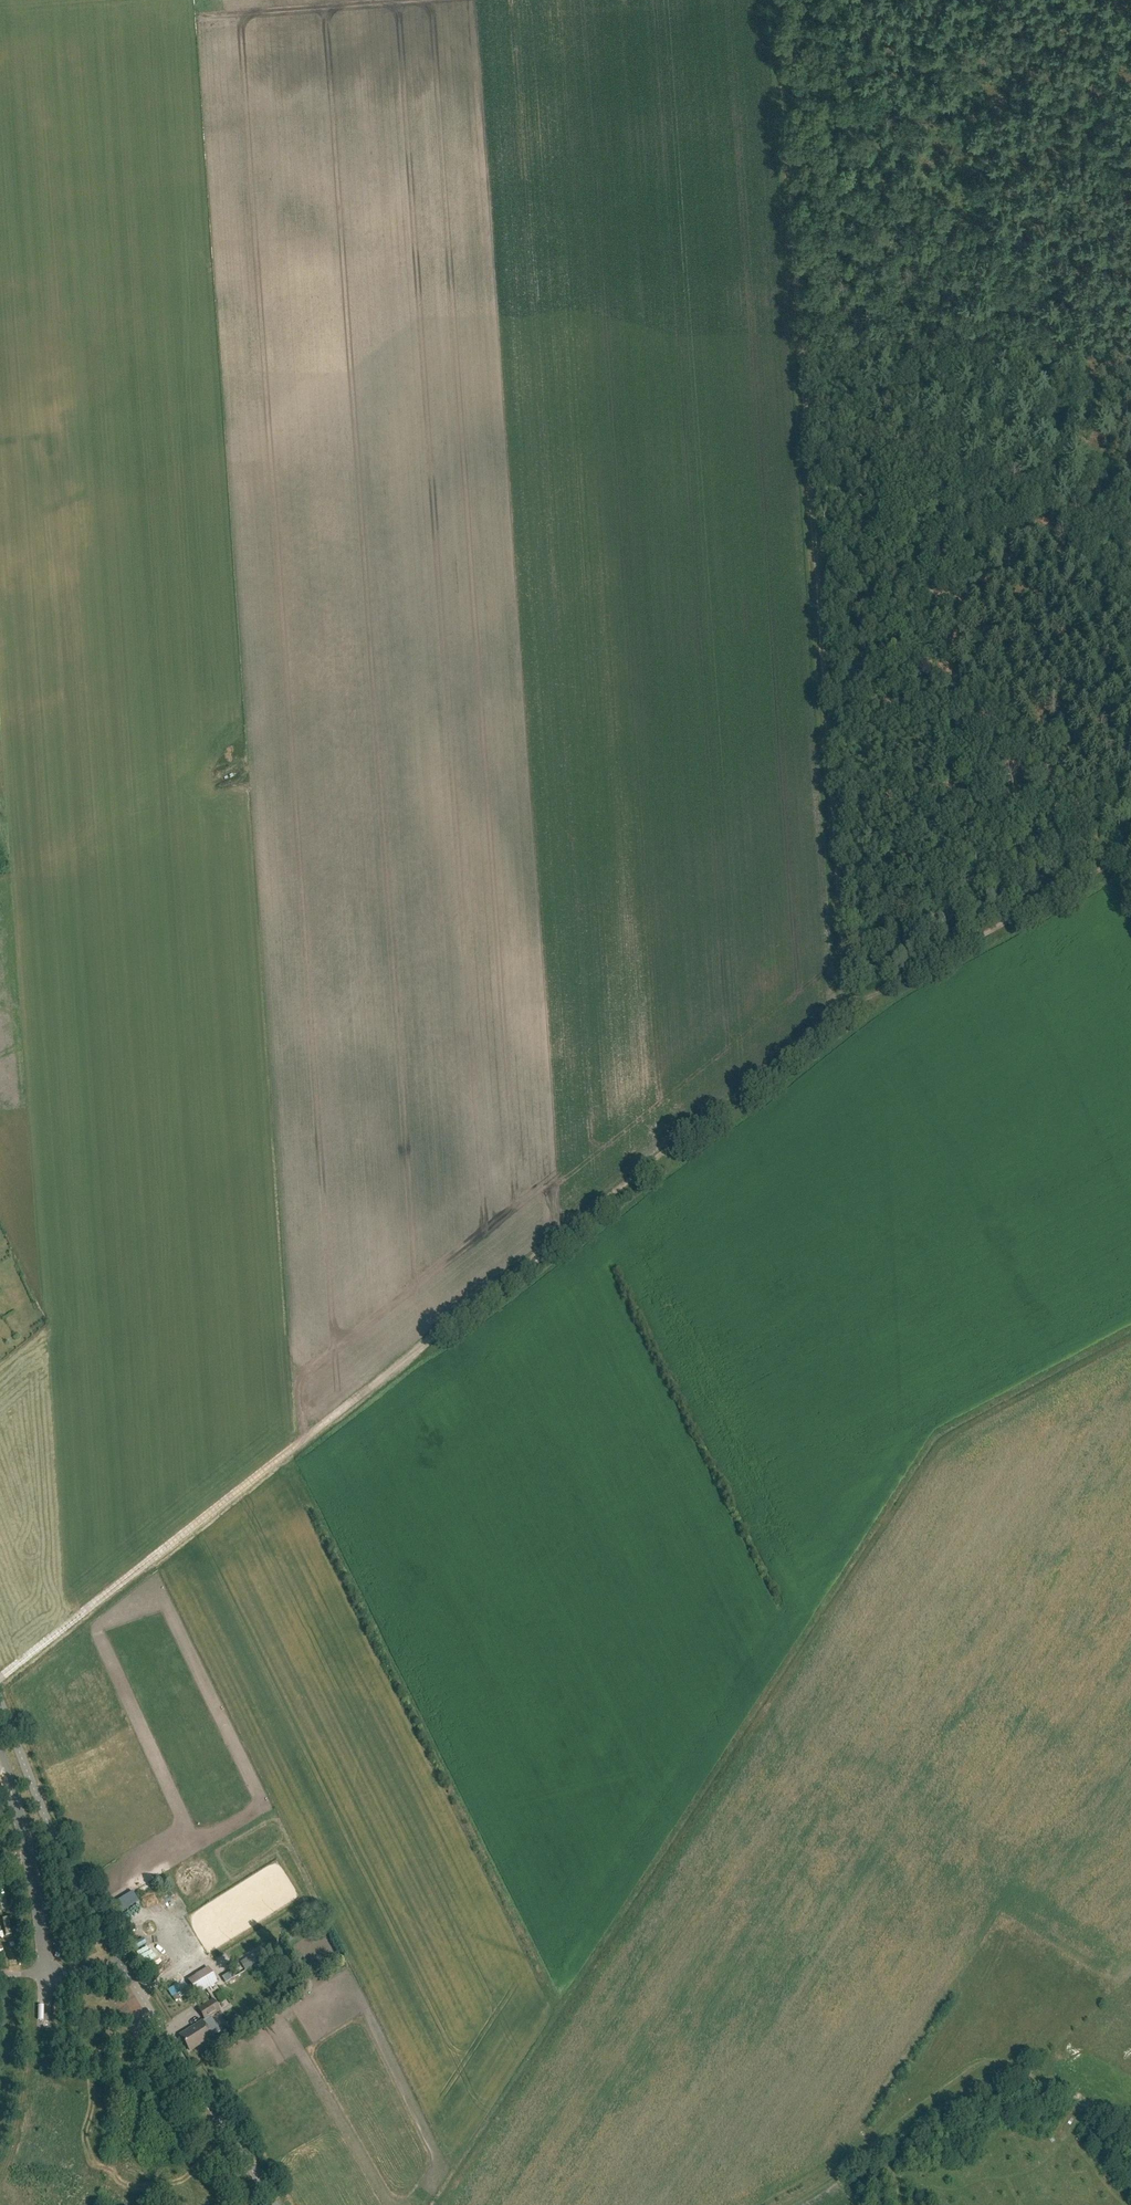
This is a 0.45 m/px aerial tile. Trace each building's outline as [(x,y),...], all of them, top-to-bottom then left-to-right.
[(208,1967),(186,1981),(195,1995),(217,1981),(208,1967)] [(220,2032),(211,2017),(220,2011),(213,2000),(198,2009),(205,2021),(180,2036),(189,2051),(190,2051),(220,2032)]
